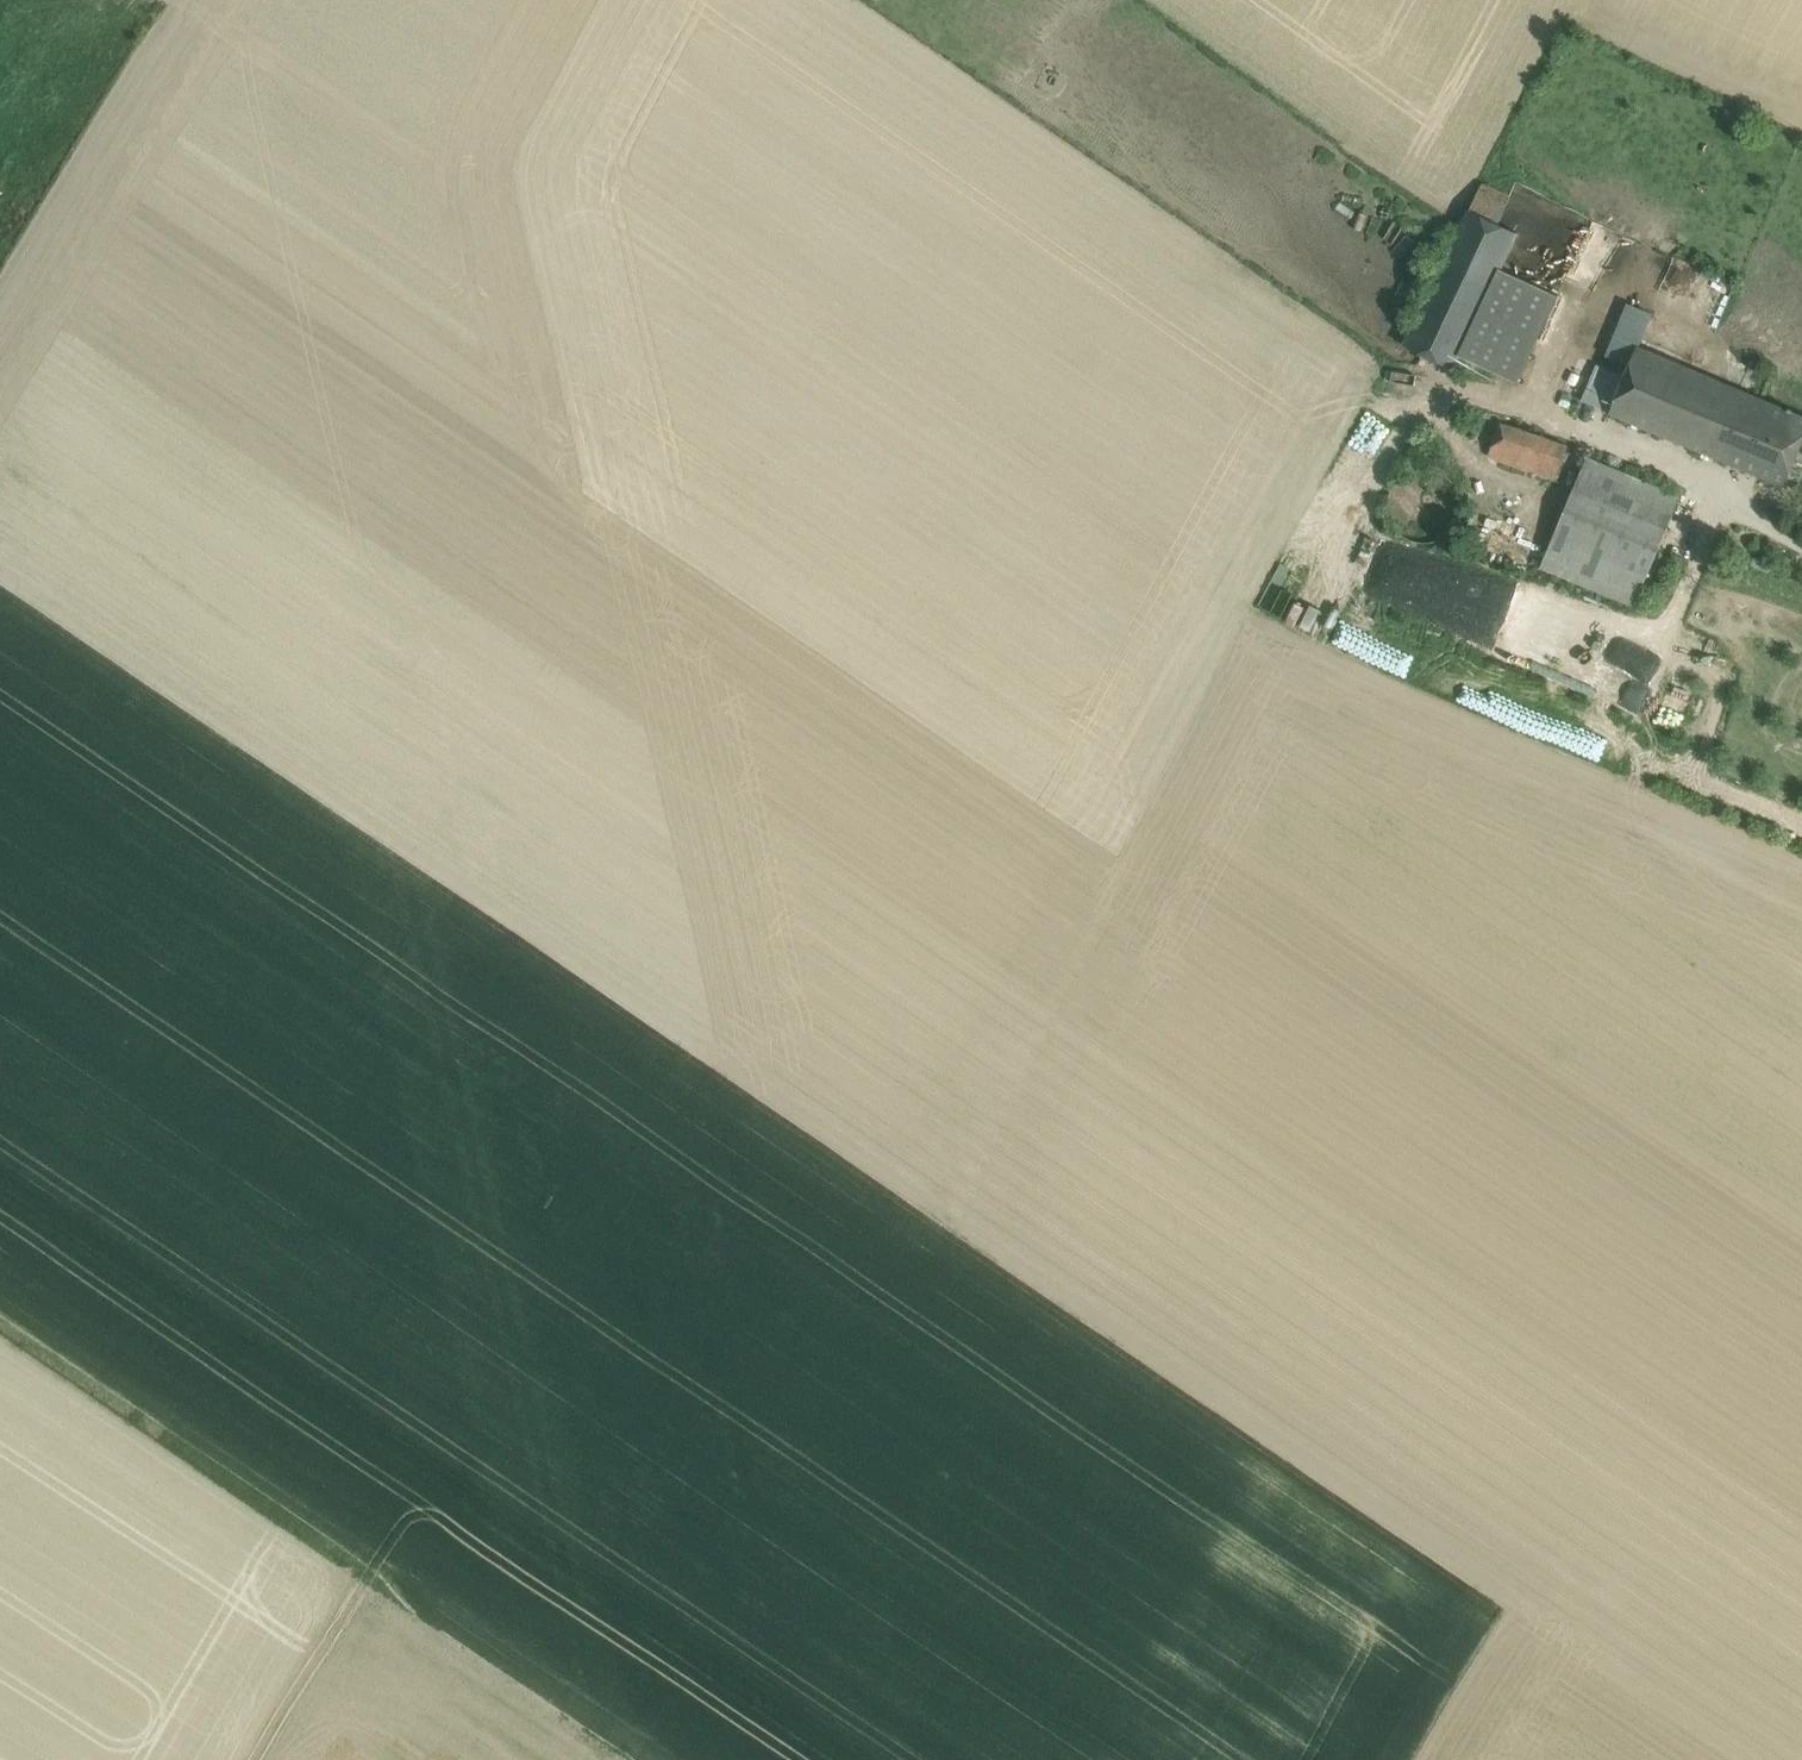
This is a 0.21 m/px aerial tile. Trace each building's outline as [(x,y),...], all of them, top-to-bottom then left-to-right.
[(1483,181),(1470,211),(1503,226),(1516,196),(1483,181)] [(1460,357),(1501,269),(1518,233),(1503,226),(1470,211),(1406,346),(1454,368),(1460,357)] [(1501,269),(1460,357),(1517,384),(1558,296),(1501,269)] [(1608,355),(1631,364),(1638,348),(1652,316),(1629,306),(1608,355)] [(1638,348),(1631,364),(1625,378),(1611,412),(1723,460),(1750,395),(1638,348)] [(1583,401),(1611,412),(1625,378),(1597,366),(1583,401)] [(1750,395),(1723,460),(1784,486),(1801,444),(1801,417),(1750,395)] [(1568,447),(1501,424),(1489,456),(1555,480),(1568,447)] [(1682,496),(1588,457),(1541,568),(1635,607),(1682,496)] [(1388,513),(1395,529),(1407,539),(1423,544),(1439,541),(1453,531),(1460,516),(1461,500),(1454,485),(1442,474),(1426,470),(1410,473),(1397,483),(1389,497),(1388,513)]
